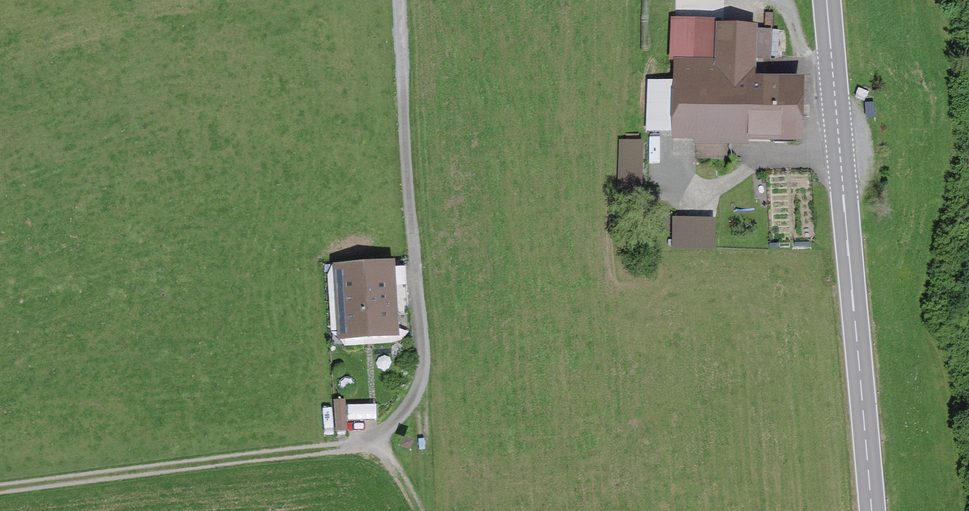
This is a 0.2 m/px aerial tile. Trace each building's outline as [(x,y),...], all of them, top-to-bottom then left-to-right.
[(714,22),(671,20),(669,58),(674,59),(713,60),(714,22)] [(713,60),(674,59),(672,140),(697,140),(696,146),(726,146),(747,147),(748,141),(801,142),(802,80),(757,79),(758,23),(714,22),(713,60)] [(643,143),(619,142),(617,189),(641,190),(643,143)] [(696,146),(696,156),(726,157),(726,146),(696,146)] [(715,219),(673,218),(673,249),(714,250),(715,219)] [(389,264),(335,269),(342,343),(396,338),(389,264)]
